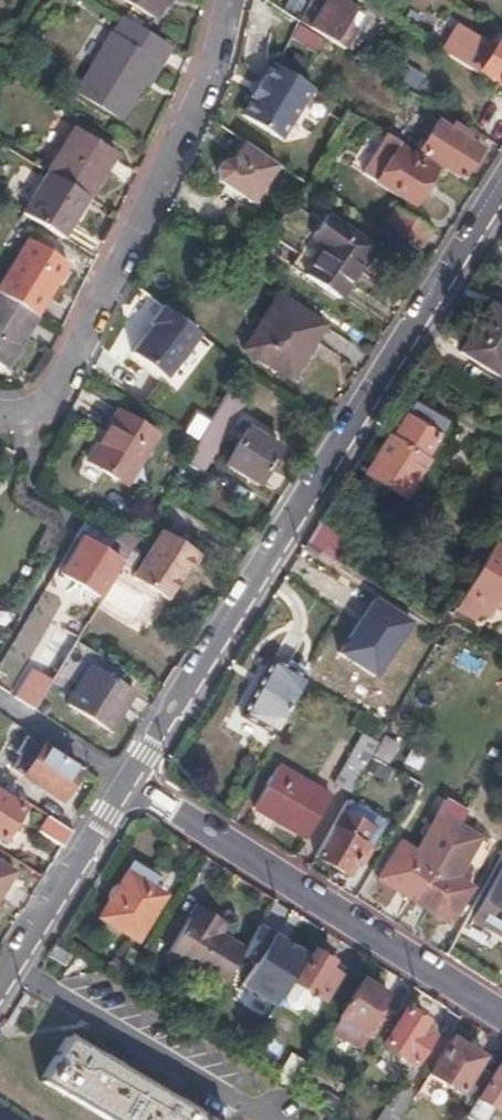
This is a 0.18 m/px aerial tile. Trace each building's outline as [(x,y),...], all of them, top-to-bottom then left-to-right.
[(154,20),(166,0),(121,0),(154,20)] [(298,21),(342,49),(362,16),(337,0),(330,0),(319,17),(305,8),(298,21)] [(172,49),(121,17),(75,93),(120,121),(154,64),(161,68),(172,49)] [(479,72),(501,86),(501,49),(496,46),(492,53),(456,30),(441,54),(476,77),(479,72)] [(313,89),(276,65),(275,65),(266,80),(261,77),(247,99),(251,102),(243,115),(280,140),(313,89)] [(450,130),(466,140),(472,130),(456,120),(450,130)] [(466,140),(450,130),(436,121),(417,150),(462,178),(480,148),(466,140)] [(47,174),(86,199),(113,155),(74,130),(47,174)] [(396,143),(383,134),(358,172),(410,206),(420,191),(422,193),(435,173),(395,146),(396,143)] [(276,167),(242,144),(231,161),(221,162),(215,171),(217,182),(252,205),(276,167)] [(23,213),(63,237),(86,199),(47,174),(23,213)] [(394,207),(383,224),(419,246),(429,228),(394,207)] [(324,216),(311,236),(324,245),(304,275),(338,298),(371,248),(324,216)] [(35,317),(66,266),(28,242),(0,287),(0,296),(35,317)] [(305,337),(312,341),(322,325),(274,295),(241,347),(282,374),(305,337)] [(13,352),(35,317),(0,296),(0,345),(13,352)] [(497,375),(501,367),(501,315),(489,307),(461,352),(497,375)] [(147,339),(144,337),(131,354),(165,380),(199,335),(162,308),(149,325),(151,327),(155,329),(147,339)] [(151,327),(144,337),(147,339),(155,329),(151,327)] [(13,352),(0,345),(0,367),(3,368),(13,352)] [(244,403),(226,392),(196,442),(182,464),(201,475),(244,403)] [(411,404),(391,437),(388,435),(363,473),(405,500),(429,462),(425,459),(445,426),(411,404)] [(86,461),(124,485),(155,435),(117,412),(86,461)] [(225,464),(257,484),(279,449),(246,429),(225,464)] [(127,557),(130,551),(110,539),(84,522),(80,529),(127,557)] [(130,551),(136,542),(115,529),(110,539),(130,551)] [(132,577),(168,599),(196,554),(160,531),(132,577)] [(501,552),(501,534),(499,533),(492,546),(501,552)] [(82,540),(60,574),(96,597),(118,562),(82,540)] [(492,546),(456,609),(473,618),(478,611),(485,615),(493,603),(501,608),(501,552),(492,546)] [(416,622),(377,597),(340,652),(379,677),(416,622)] [(35,673),(50,682),(77,639),(63,629),(35,673)] [(272,665),(303,681),(309,672),(290,661),(286,667),(274,660),(272,665)] [(275,734),(303,681),(272,665),(243,715),(275,734)] [(90,666),(66,705),(108,731),(132,692),(90,666)] [(34,709),(50,682),(35,673),(32,670),(14,697),(34,709)] [(378,744),(382,735),(387,727),(360,713),(351,729),(361,734),(378,744)] [(350,793),(370,757),(371,755),(378,744),(361,734),(333,785),(350,793)] [(378,744),(371,755),(386,764),(398,745),(382,735),(378,744)] [(57,753),(45,745),(43,749),(41,748),(23,775),(59,799),(78,771),(55,757),(57,753)] [(279,767),(254,809),(306,840),(330,797),(279,767)] [(2,840),(21,811),(0,798),(0,839),(2,840)] [(377,878),(414,903),(458,828),(465,815),(448,804),(416,854),(399,844),(377,878)] [(61,846),(70,832),(46,816),(37,830),(61,846)] [(331,827),(314,858),(346,876),(364,846),(331,827)] [(458,828),(414,903),(450,924),(472,889),(451,876),(474,838),(458,828)] [(498,860),(501,852),(501,836),(497,833),(486,854),(498,860)] [(126,875),(150,890),(158,877),(133,862),(126,875)] [(472,920),(501,936),(501,864),(472,920)] [(13,873),(0,865),(0,893),(13,873)] [(150,890),(126,875),(101,916),(137,938),(162,897),(150,890)] [(168,953),(221,985),(231,970),(243,950),(217,934),(222,924),(195,908),(168,953)] [(52,947),(47,955),(64,966),(68,957),(52,947)] [(326,969),(330,962),(312,951),(293,982),(322,1000),(336,976),(326,969)] [(322,1000),(293,982),(282,999),(284,1007),(292,1013),(302,1010),(303,1007),(314,1013),(322,1000)] [(372,1011),(382,995),(361,982),(339,1017),(370,1037),(383,1017),(372,1011)] [(419,1028),(423,1021),(405,1010),(384,1045),(413,1063),(431,1036),(419,1028)] [(117,1067),(100,1057),(67,1037),(41,1081),(106,1119),(207,1119),(193,1111),(177,1102),(117,1067)] [(474,1097),(489,1073),(477,1065),(481,1059),(450,1039),(429,1073),(460,1093),(462,1090),(474,1097)] [(100,1057),(117,1067),(121,1059),(104,1049),(100,1057)] [(280,1083),(289,1089),(304,1062),(291,1054),(275,1080),(280,1083)] [(495,1067),(475,1099),(477,1100),(467,1116),(473,1119),(486,1119),(493,1109),(501,1115),(501,1071),(495,1067)] [(412,1094),(398,1085),(377,1119),(396,1119),(412,1094)] [(177,1102),(193,1111),(196,1104),(180,1096),(177,1102)]
